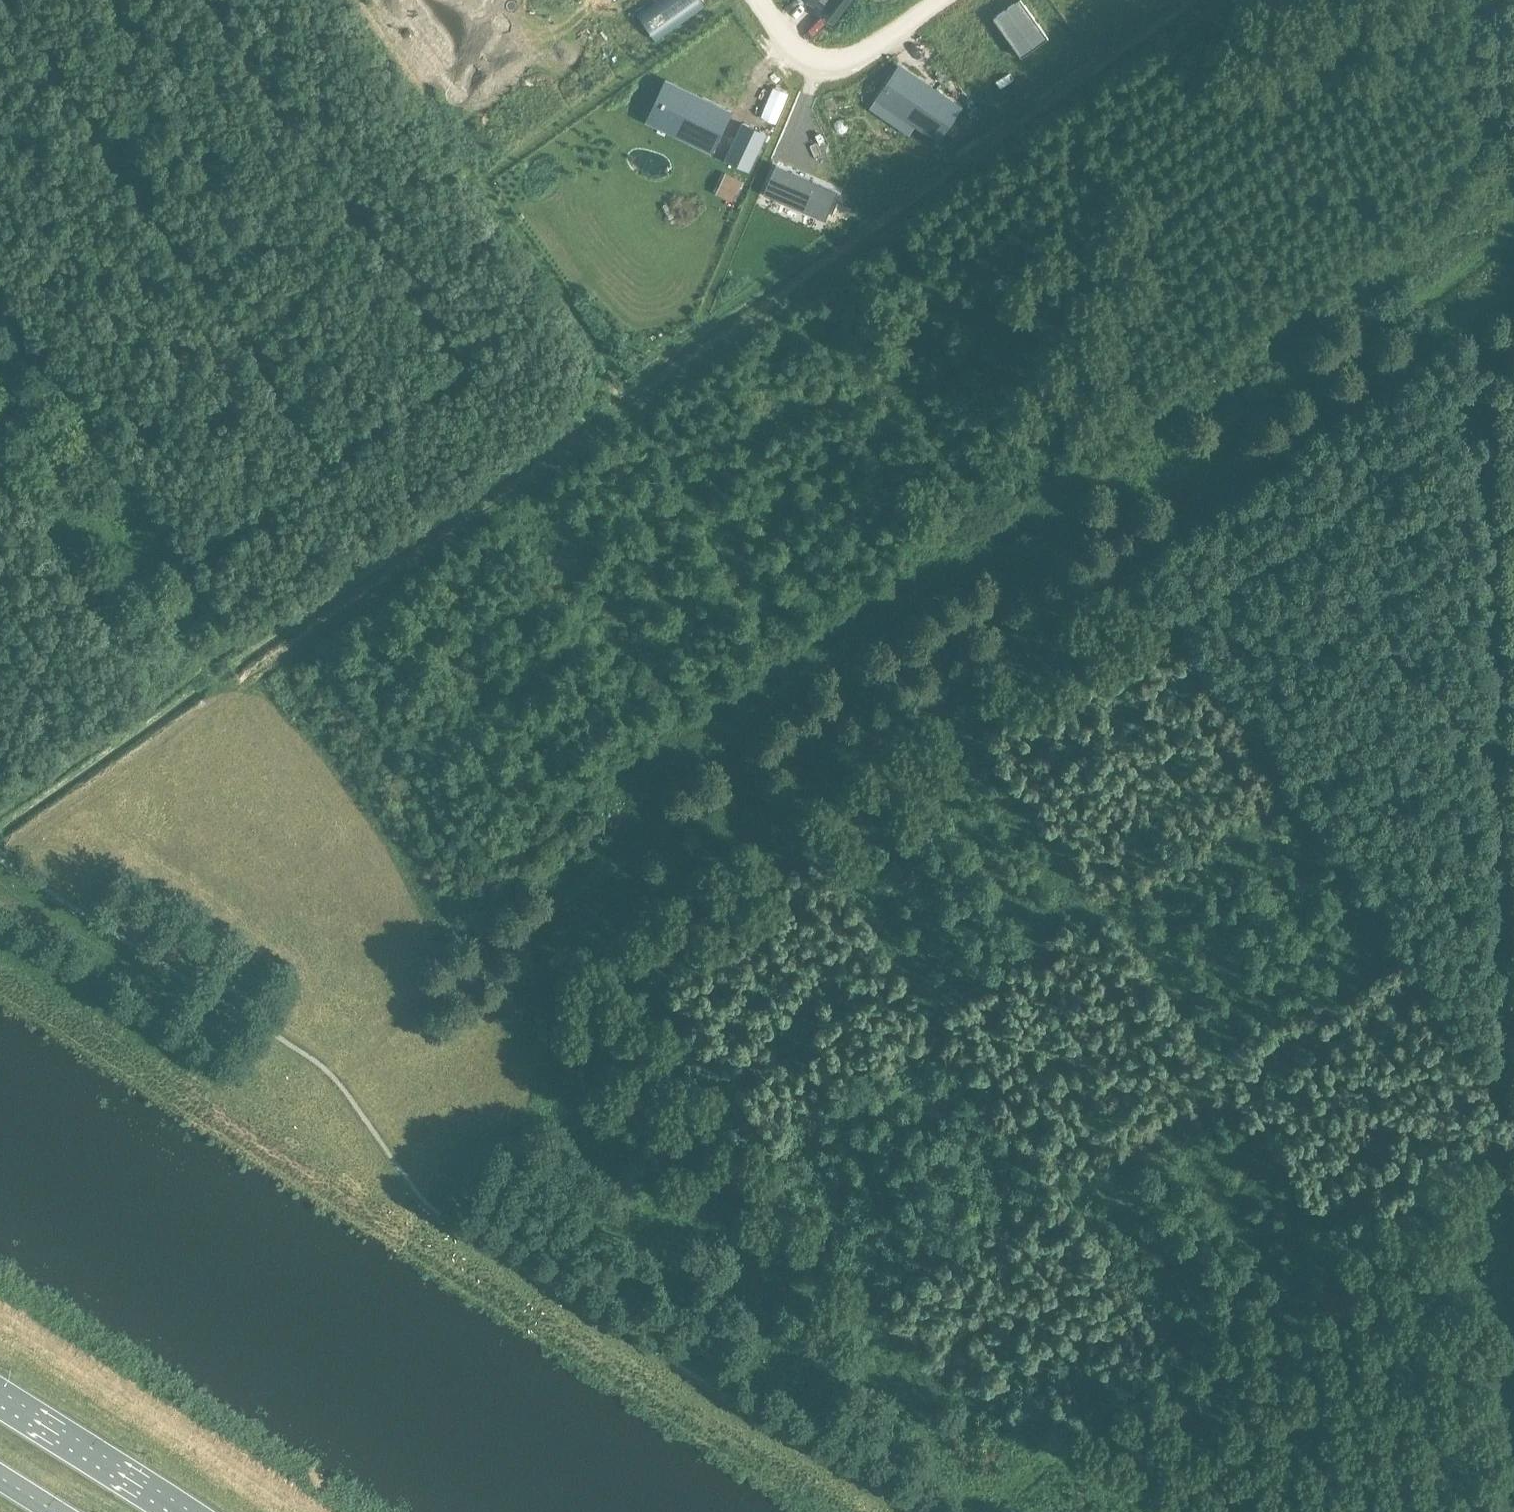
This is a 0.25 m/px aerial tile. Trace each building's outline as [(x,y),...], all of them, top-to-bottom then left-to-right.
[(638,15),(656,40),(705,6),(701,0),(659,0),(638,15)] [(993,18),(1021,57),(1048,38),(1022,0),(1018,0),(993,18)] [(879,96),(879,97),(880,97),(879,98),(880,98),(891,105),(891,106),(892,106),(903,113),(902,114),(903,114),(904,114),(914,121),(914,122),(915,122),(915,121),(926,129),(925,129),(926,130),(927,129),(937,137),(938,138),(938,137),(939,138),(939,137),(939,136),(948,123),(949,123),(949,122),(958,108),(959,109),(959,108),(959,107),(958,106),(958,107),(947,100),(947,99),(947,98),(946,99),(935,92),(936,91),(935,91),(924,84),(924,83),(923,83),(912,76),(913,75),(912,75),(911,75),(901,68),(901,67),(900,67),(900,68),(899,67),(899,68),(890,82),(889,82),(889,83),(880,96),(879,96)] [(663,106),(656,120),(676,130),(674,134),(712,152),(732,110),(703,97),(701,101),(672,87),(665,102),(663,101),(661,105),(663,106)] [(974,103),(970,106),(975,112),(979,110),(974,103)] [(744,123),(726,159),(748,169),(765,133),(744,123)] [(777,165),(765,193),(825,219),(837,191),(777,165)] [(723,172),(714,190),(734,200),(743,182),(723,172)] [(838,202),(833,213),(840,216),(845,204),(838,202)]
